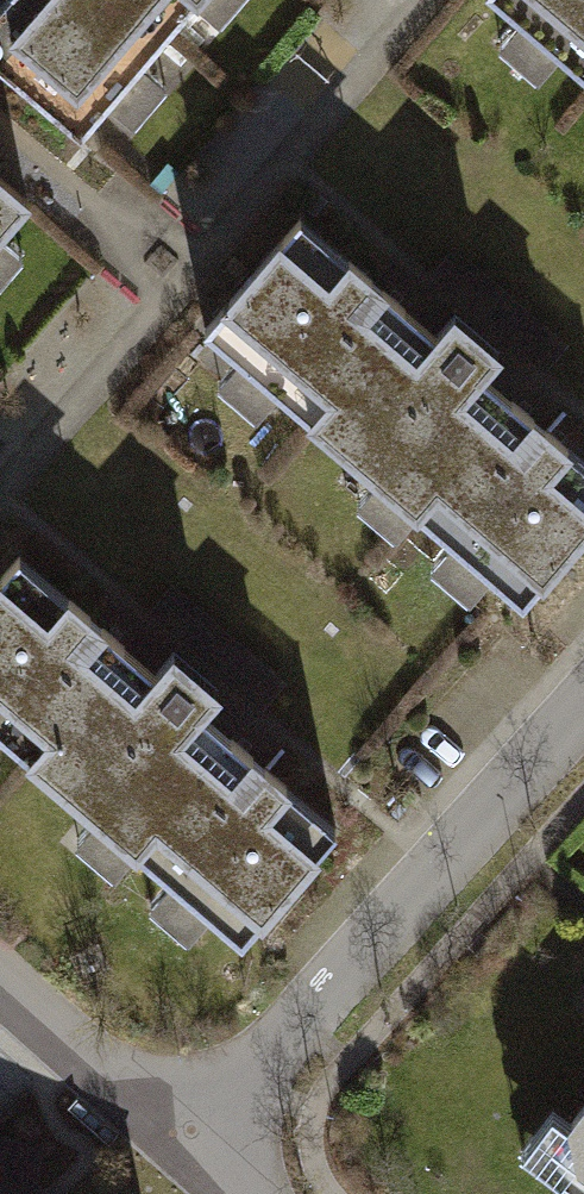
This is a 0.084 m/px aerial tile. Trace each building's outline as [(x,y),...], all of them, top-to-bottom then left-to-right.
[(0,23),(0,46),(98,130),(121,103),(144,123),(181,79),(162,62),(212,5),(234,23),(254,0),(20,0),(0,23)] [(491,8),(518,29),(494,60),(544,101),(568,72),(583,85),(583,0),(498,0),(491,8)] [(25,256),(1,236),(28,206),(0,182),(0,285),(25,256)] [(522,612),(583,536),(583,463),(486,384),(504,362),(493,354),(441,312),(425,333),(299,231),(202,350),(229,372),(204,402),(261,448),(285,419),(356,476),(334,503),(393,550),(417,520),(447,544),(424,572),(478,616),(497,592),(522,612)] [(473,238),(448,267),(564,367),(583,344),(583,335),(473,238)] [(235,935),(329,819),(195,711),(213,689),(154,642),(137,663),(12,561),(0,575),(0,744),(72,802),(50,829),(105,873),(129,843),(163,870),(140,898),(190,938),(209,914),(235,935)] [(307,673),(182,573),(159,602),(283,702),(307,673)] [(583,1184),(583,1073),(530,1141),(583,1184)]
